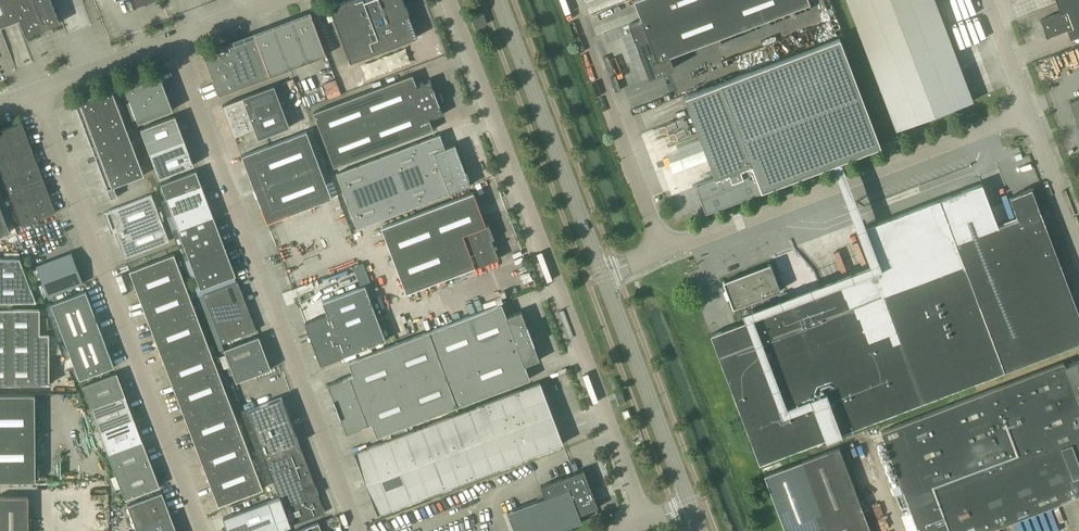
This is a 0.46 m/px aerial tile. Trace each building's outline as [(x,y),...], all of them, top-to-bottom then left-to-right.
[(20,19),(26,35),(45,28),(46,30),(45,27),(60,22),(51,0),(0,0),(0,26),(20,19)] [(403,0),(345,0),(329,6),(350,62),(417,37),(403,0)] [(809,2),(809,1),(811,0),(633,0),(641,19),(628,24),(648,77),(674,67),(669,55),(809,2)] [(896,129),(973,100),(935,0),(847,0),(896,129)] [(1067,1),(1056,5),(1059,13),(1039,20),(1046,37),(1066,29),(1069,39),(1078,35),(1078,0),(1066,0),(1067,1)] [(487,24),(482,11),(470,16),(475,28),(487,24)] [(262,31),(254,34),(270,76),(326,55),(310,14),(299,19),(299,17),(284,23),(284,24),(262,33),(262,31)] [(270,76),(254,34),(202,54),(218,95),(270,76)] [(839,37),(684,95),(714,176),(695,184),(705,211),(727,202),(736,199),(768,187),(796,176),(824,166),(831,163),(869,264),(742,312),(745,321),(753,318),(752,316),(880,268),(839,160),(850,156),(880,145),(839,37)] [(172,109),(158,73),(124,86),(138,122),(172,109)] [(432,129),(429,119),(442,114),(430,80),(416,85),(412,75),(313,112),(334,166),(432,129)] [(289,126),(273,85),(222,105),(234,136),(254,128),(258,138),(289,126)] [(144,175),(127,132),(122,118),(111,88),(74,102),(80,117),(111,198),(117,196),(114,186),(144,175)] [(1070,103),(1078,126),(1078,99),(1070,103)] [(979,118),(977,113),(977,112),(966,117),(968,123),(979,118)] [(194,164),(184,140),(175,115),(140,129),(159,177),(194,164)] [(35,158),(21,122),(0,130),(0,170),(21,225),(55,212),(35,158)] [(331,198),(306,131),(241,155),(266,222),(331,198)] [(470,184),(454,144),(444,147),(439,133),(336,172),(356,227),(470,184)] [(235,275),(212,215),(195,170),(161,183),(200,288),(235,275)] [(1031,188),(1008,197),(1016,218),(997,225),(981,183),(856,230),(872,273),(774,310),(768,294),(778,290),(779,290),(779,289),(770,264),(769,263),(768,263),(723,280),(723,281),(722,281),(722,282),(732,307),(733,307),(744,303),(750,319),(710,334),(759,463),(1078,342),(1078,315),(1031,188)] [(497,246),(488,223),(485,224),(473,191),(381,226),(406,292),(474,266),(474,267),(498,258),(494,247),(497,246)] [(168,240),(151,194),(106,211),(124,257),(168,240)] [(0,209),(0,235),(9,232),(0,209)] [(82,283),(71,252),(36,265),(48,296),(82,283)] [(262,488),(218,371),(173,253),(129,270),(217,505),(262,488)] [(19,258),(0,258),(0,301),(36,301),(19,258)] [(338,280),(341,292),(364,284),(360,273),(338,280)] [(256,330),(237,281),(203,294),(222,343),(256,330)] [(307,285),(293,290),(298,302),(311,297),(307,285)] [(385,340),(364,285),(321,301),(326,314),(304,322),(320,364),(385,340)] [(114,366),(85,291),(51,304),(80,379),(114,366)] [(530,378),(525,365),(539,359),(521,310),(506,316),(501,303),(347,361),(352,374),(327,383),(346,432),(371,423),(376,436),(530,378)] [(49,346),(49,333),(40,333),(39,308),(0,308),(0,384),(49,384),(49,346)] [(271,369),(258,336),(224,349),(236,382),(271,369)] [(1064,366),(1063,362),(880,431),(918,530),(984,530),(1078,495),(1078,360),(1064,366)] [(159,485),(133,418),(116,373),(81,386),(124,498),(159,485)] [(376,513),(563,443),(540,382),(353,452),(376,513)] [(624,402),(620,391),(614,393),(618,404),(624,402)] [(35,394),(0,394),(0,481),(36,480),(35,394)] [(281,397),(247,410),(280,496),(223,518),(228,530),(279,530),(278,530),(321,513),(320,511),(322,508),(323,507),(318,494),(281,397)] [(630,416),(627,409),(621,411),(623,418),(630,416)] [(838,447),(764,475),(785,530),(870,530),(838,447)] [(583,469),(540,486),(544,497),(507,511),(514,530),(555,530),(581,521),(579,514),(598,507),(583,469)] [(162,492),(127,505),(137,530),(176,530),(162,492)] [(28,496),(0,496),(0,530),(29,530),(28,496)] [(318,522),(293,530),(322,530),(318,522)]
